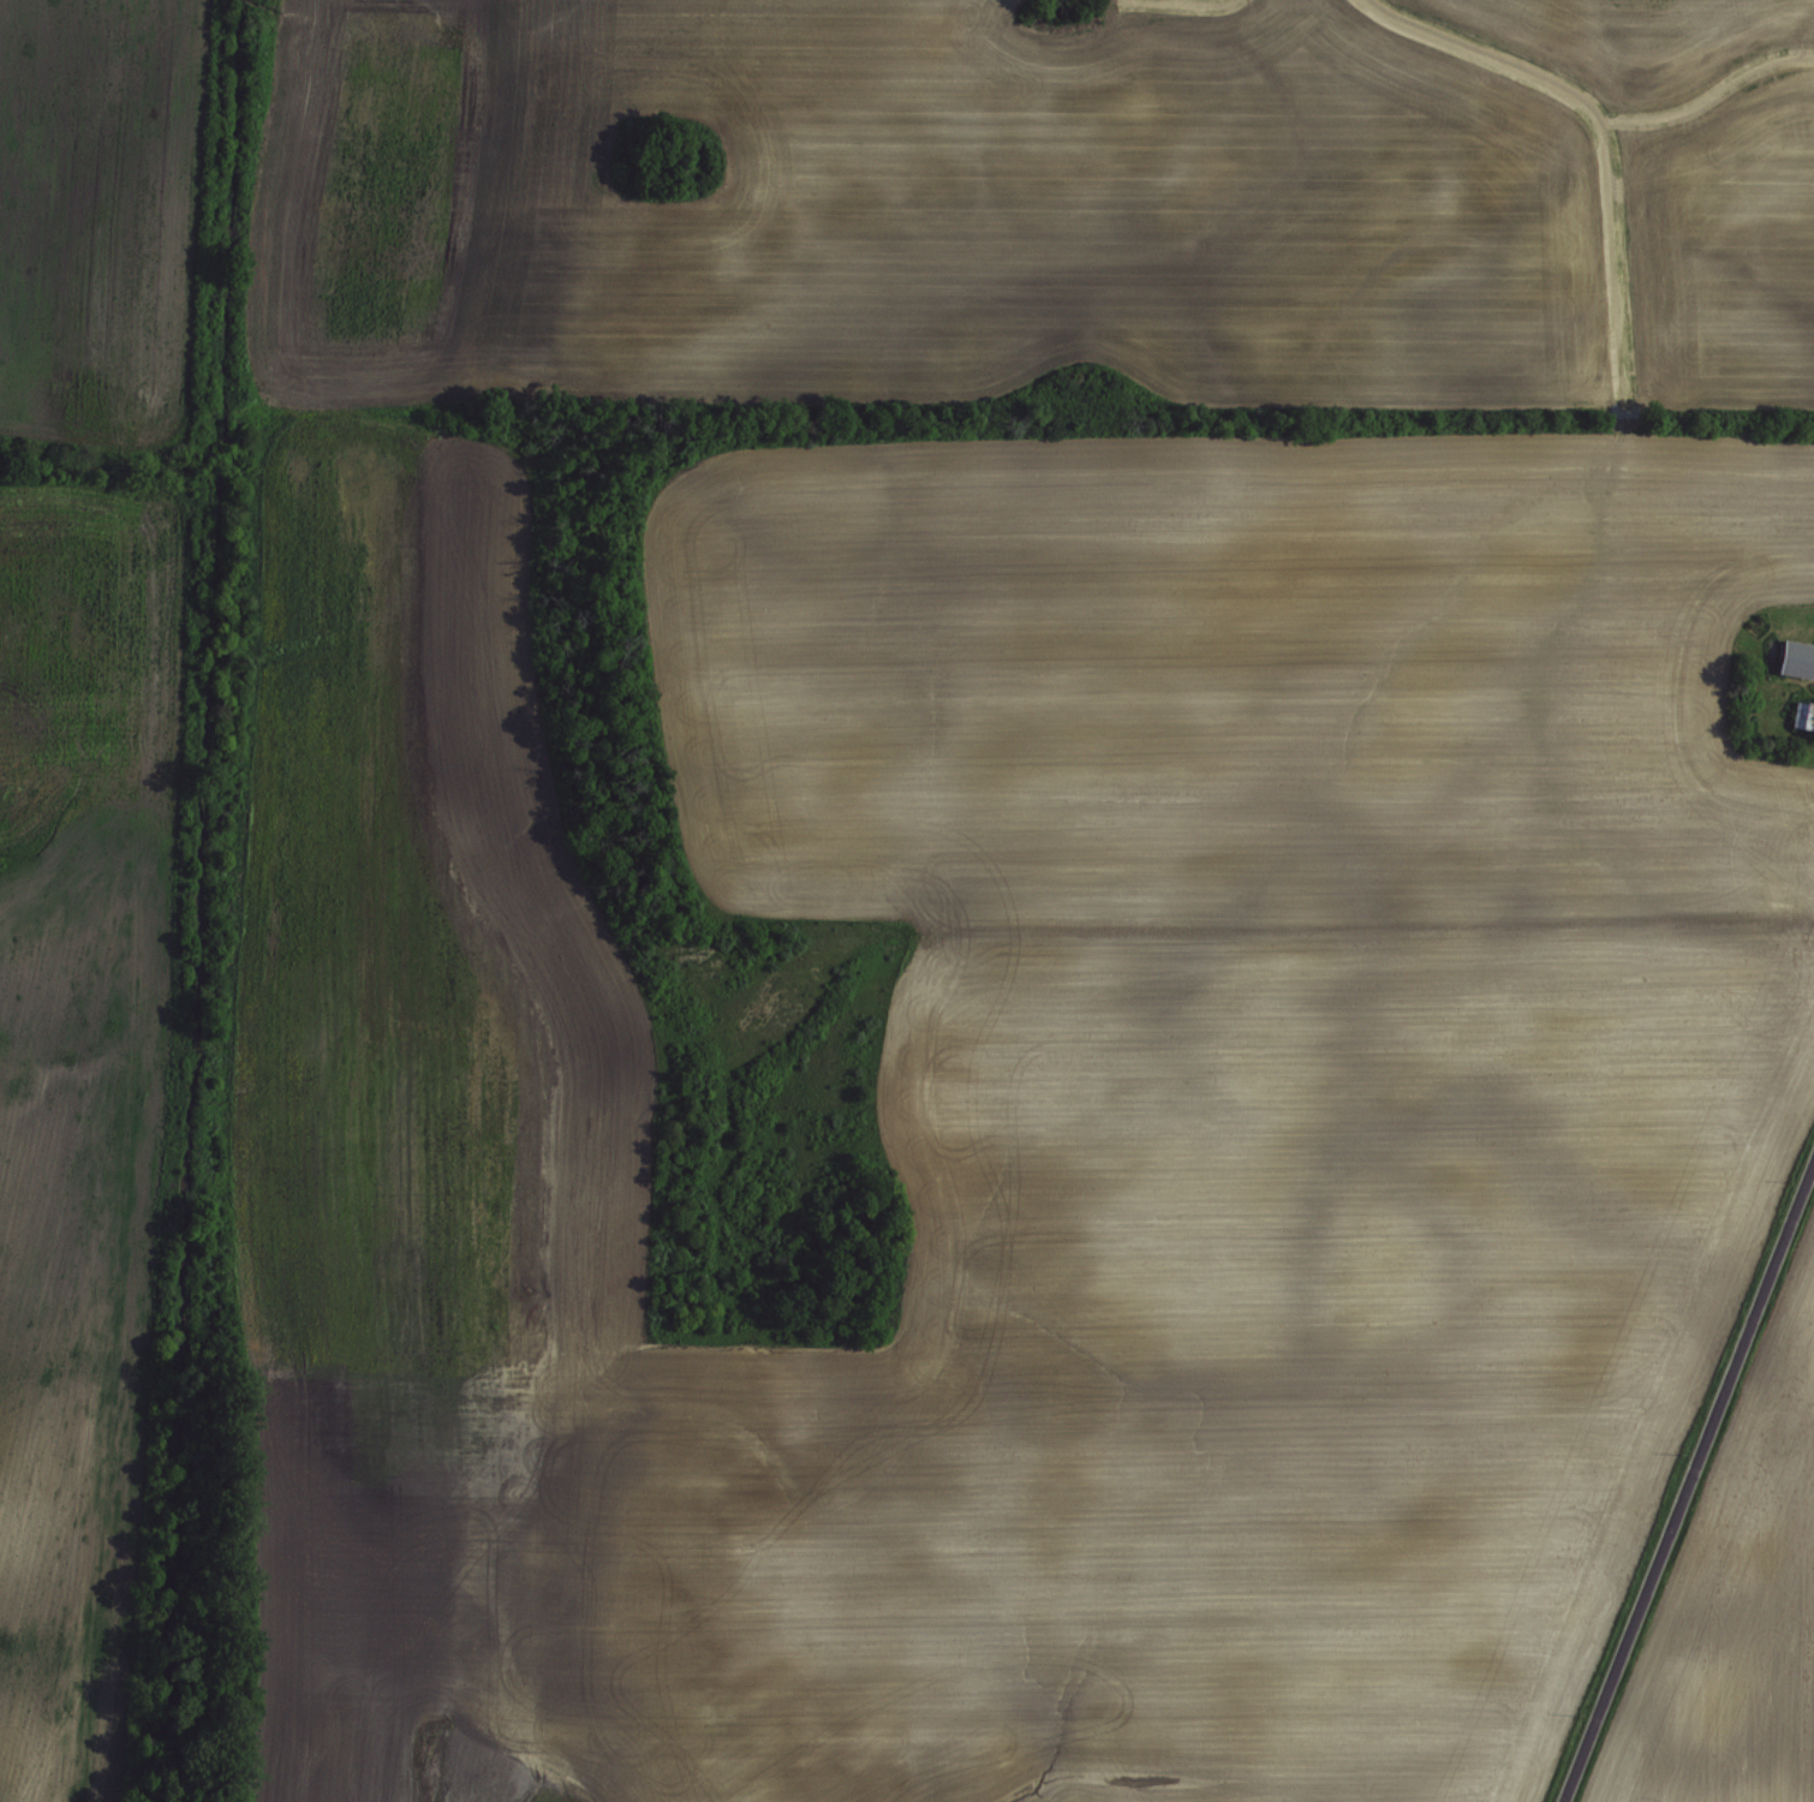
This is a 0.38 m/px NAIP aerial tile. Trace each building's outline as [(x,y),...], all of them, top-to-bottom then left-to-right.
[(1773,675),(1807,677),(1809,642),(1775,640),(1773,675)] [(1787,725),(1813,729),(1813,702),(1790,699),(1787,725)]
